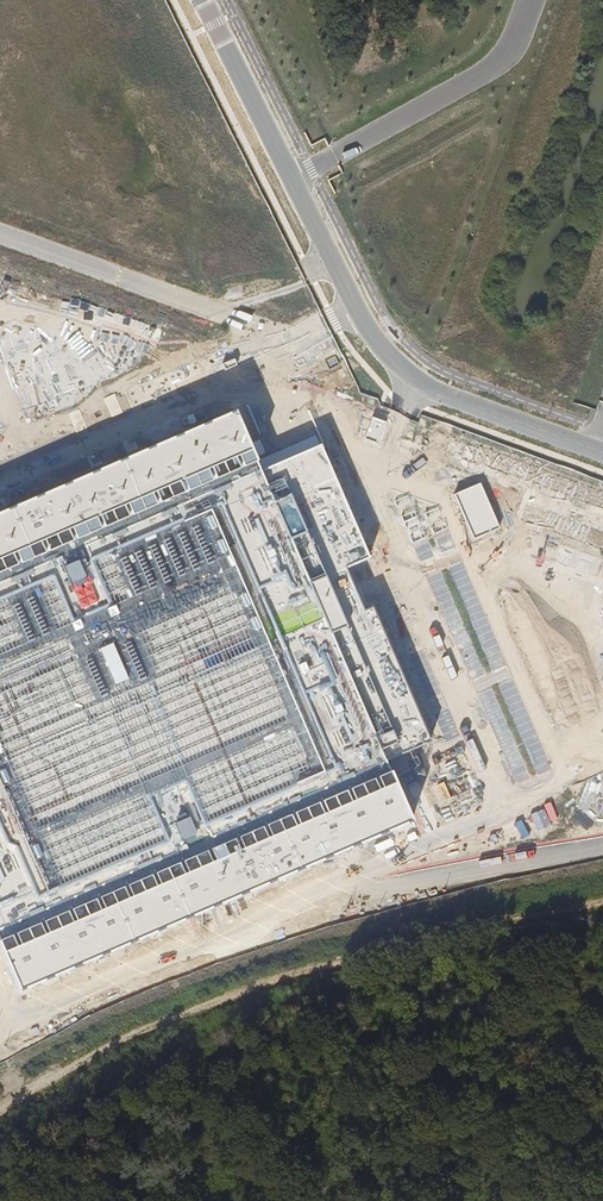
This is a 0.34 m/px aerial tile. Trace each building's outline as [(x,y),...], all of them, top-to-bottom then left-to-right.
[(0,513),(0,937),(23,989),(416,818),(391,762),(434,743),(375,607),(365,611),(346,566),(369,556),(321,445),(263,470),(237,411),(0,513)] [(482,483),(456,494),(474,537),(501,526),(482,483)]
